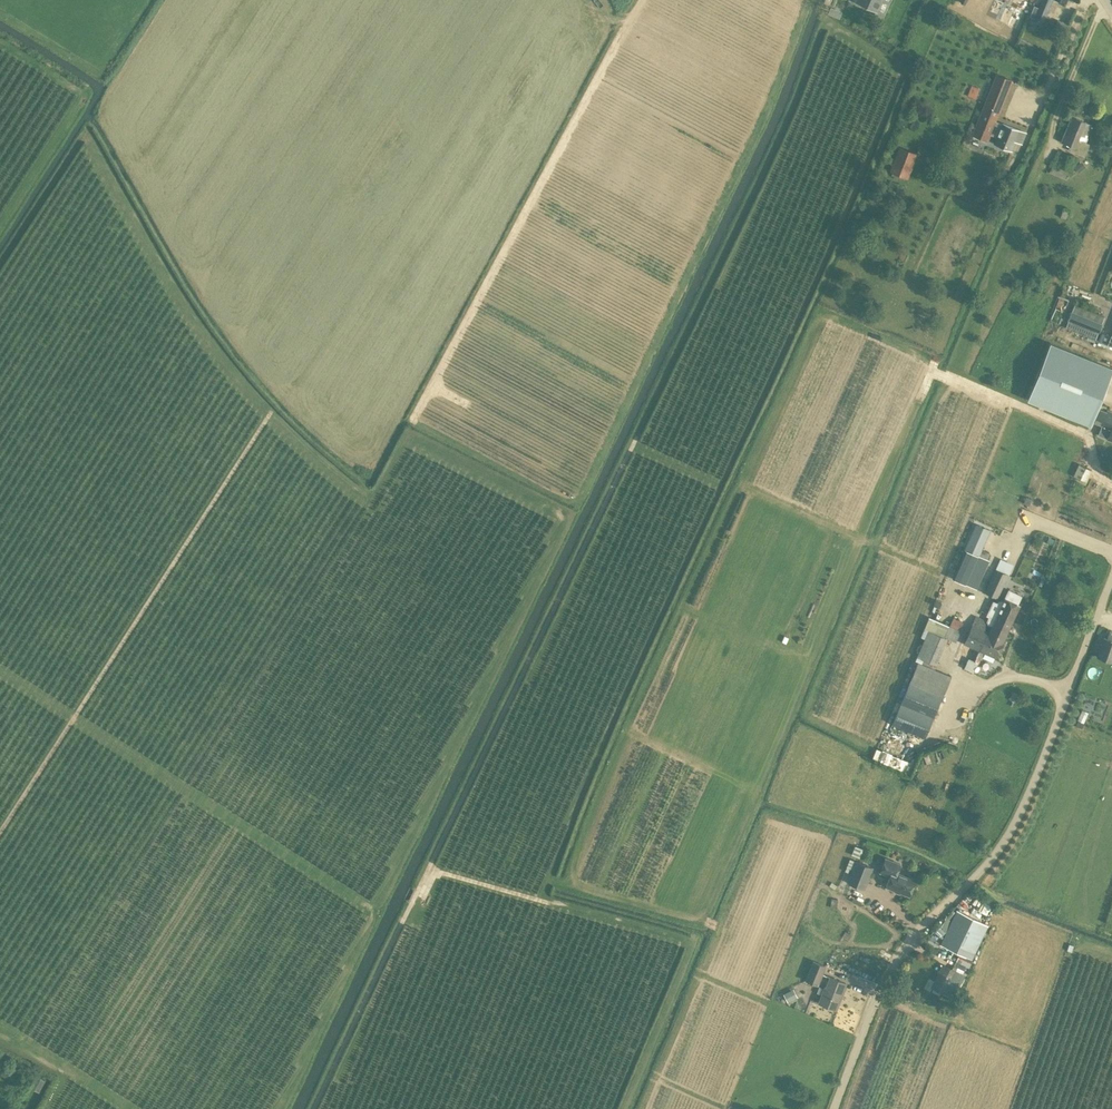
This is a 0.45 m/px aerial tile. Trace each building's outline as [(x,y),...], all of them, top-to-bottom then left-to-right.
[(877,10),(882,0),(856,0),(877,10)] [(1029,16),(1031,17),(1029,20),(1039,24),(1041,20),(1043,21),(1044,18),(1046,12),(1047,12),(1052,0),(1041,0),(1038,7),(1033,5),(1029,16)] [(990,134),(996,137),(994,142),(1011,149),(1014,140),(1021,143),(1025,132),(1019,130),(1002,123),(1001,124),(995,122),(1012,80),(996,74),(972,134),(987,140),(990,134)] [(976,97),(979,87),(971,84),(968,94),(976,97)] [(1085,142),(1087,137),(1086,137),(1091,124),(1071,116),(1061,141),(1072,145),(1070,150),(1083,155),(1089,143),(1085,142)] [(899,147),(890,170),(907,177),(916,154),(899,147)] [(1105,316),(1075,304),(1068,319),(1098,331),(1105,316)] [(1050,343),(1028,400),(1090,425),(1092,421),(1098,407),(1111,371),(1111,368),(1050,343)] [(1098,407),(1092,421),(1111,428),(1107,438),(1111,440),(1111,412),(1098,407)] [(1086,481),(1091,470),(1079,464),(1073,475),(1086,481)] [(979,556),(981,550),(990,529),(976,523),(974,527),(965,550),(952,578),(967,584),(979,556)] [(995,568),(984,592),(998,598),(1009,574),(1013,564),(1000,558),(995,568)] [(979,662),(983,651),(997,657),(1005,639),(1004,638),(1016,612),(1001,605),(989,631),(985,629),(988,621),(976,615),(958,653),(968,658),(963,668),(973,673),(978,662),(979,662)] [(956,641),(961,630),(960,629),(963,622),(954,617),(950,624),(949,624),(943,636),(928,629),(916,656),(917,656),(915,660),(918,661),(895,718),(892,723),(926,737),(933,718),(951,675),(935,669),(938,663),(937,663),(948,637),(956,641)] [(1103,637),(1097,655),(1111,661),(1111,631),(1109,630),(1106,638),(1103,637)] [(863,849),(855,846),(852,854),(860,857),(863,849)] [(885,858),(880,871),(890,875),(886,886),(909,895),(915,879),(897,872),(900,863),(885,858)] [(850,859),(847,867),(854,870),(848,883),(864,889),(872,868),(850,859)] [(952,997),(964,974),(962,973),(966,966),(969,968),(975,956),(969,954),(989,914),(962,900),(928,933),(959,949),(958,954),(952,968),(942,963),(931,986),(952,997)] [(826,965),(813,959),(805,980),(818,985),(826,965)] [(835,1009),(846,983),(830,976),(826,987),(825,987),(818,1002),(835,1009)] [(788,1001),(797,997),(793,988),(784,992),(788,1001)] [(45,1081),(36,1076),(30,1087),(39,1092),(45,1081)]
